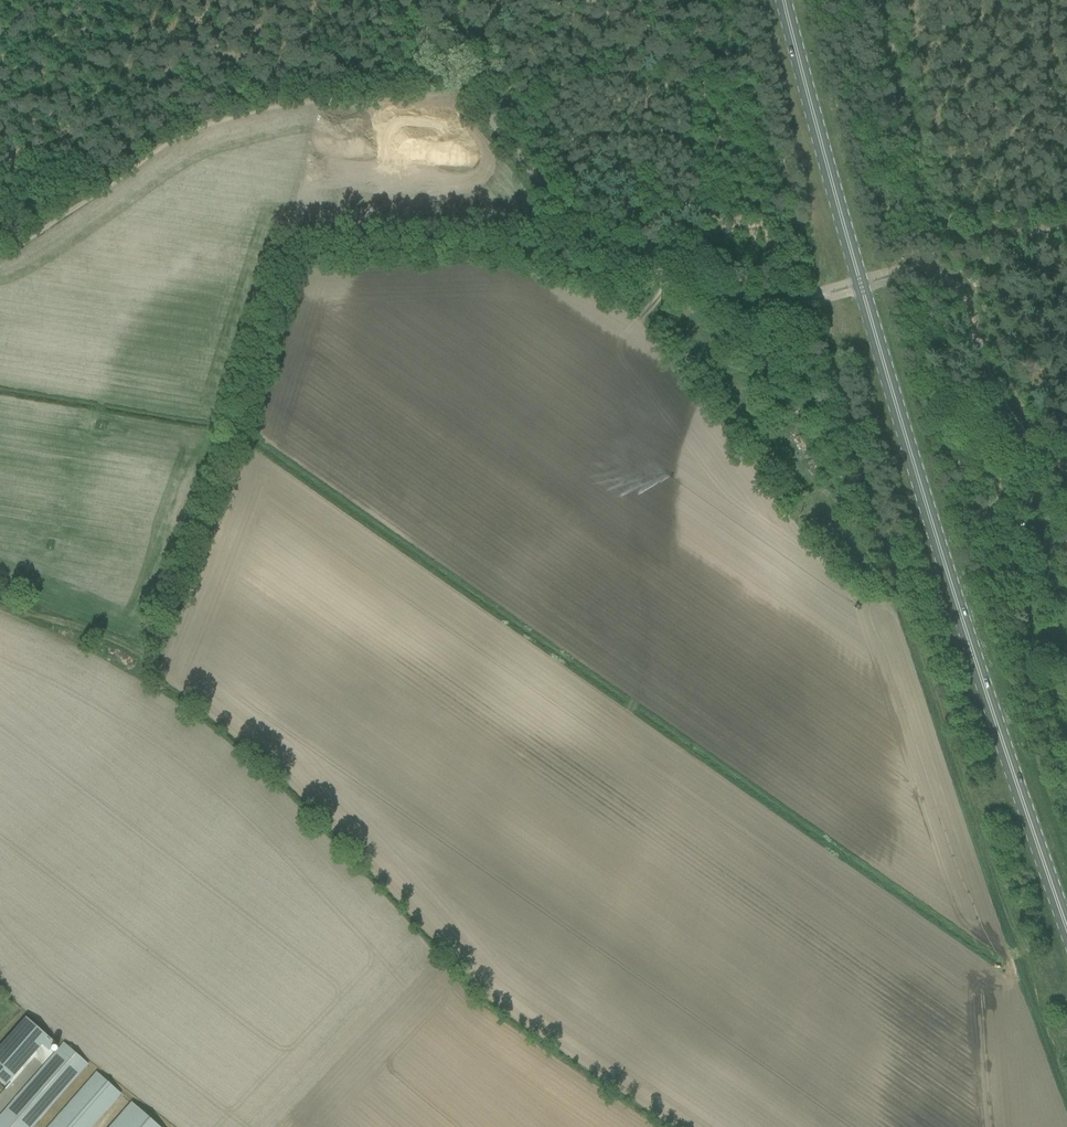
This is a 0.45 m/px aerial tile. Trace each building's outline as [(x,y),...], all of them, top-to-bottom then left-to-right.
[(0,1046),(0,1065),(3,1068),(0,1071),(0,1078),(7,1084),(42,1044),(48,1050),(55,1042),(26,1017),(0,1046)] [(0,1116),(0,1126),(33,1126),(88,1063),(64,1042),(0,1116)] [(50,1126),(91,1126),(121,1093),(98,1072),(50,1126)] [(110,1126),(160,1126),(131,1102),(110,1126)]
